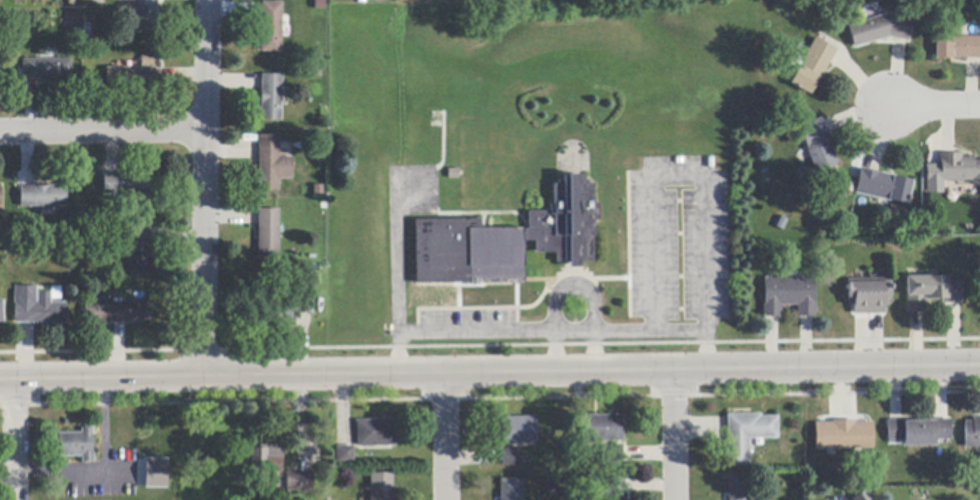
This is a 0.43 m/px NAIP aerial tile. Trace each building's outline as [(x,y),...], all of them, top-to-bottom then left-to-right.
[(136,1),(120,0),(157,0),(156,32),(135,32),(135,27),(136,1)] [(282,17),(282,37),(282,52),(261,52),(261,24),(261,5),(261,3),(282,3),(282,17)] [(906,42),(894,39),(890,38),(854,48),(848,26),(890,14),(914,20),(908,42),(906,42)] [(969,37),(979,38),(979,49),(979,60),(967,59),(953,59),(953,60),(935,59),(936,38),(952,38),(953,38),(953,37),(969,37)] [(818,39),(837,50),(830,64),(820,80),(819,79),(810,95),(790,84),(798,70),(790,65),(796,54),(804,58),(809,48),(816,38),(818,39)] [(154,83),(154,88),(106,90),(106,68),(141,67),(141,57),(153,57),(153,67),(154,67),(154,83)] [(37,80),(25,80),(22,80),(22,60),(70,59),(70,80),(37,80)] [(310,68),(321,68),(321,77),(310,77),(310,68)] [(282,75),(282,88),(282,106),(281,121),(261,121),(261,105),(260,105),(261,90),(261,88),(262,88),(262,76),(262,75),(282,75)] [(823,122),(827,133),(830,142),(829,142),(838,165),(816,173),(810,159),(806,147),(808,146),(806,141),(800,126),(821,118),(823,122)] [(382,128),(389,135),(382,142),(375,135),(382,128)] [(259,136),(280,136),(279,142),(279,158),(292,158),(292,180),(279,179),(279,191),(259,191),(259,159),(259,136)] [(974,161),(979,161),(979,185),(971,185),(971,182),(940,182),(940,172),(940,159),(939,159),(939,154),(955,154),(961,154),(961,158),(974,158),(974,161)] [(862,169),(879,173),(880,173),(896,176),(896,177),(912,181),(907,205),(890,201),(890,202),(879,199),(855,194),(859,172),(858,172),(859,169),(862,169)] [(120,194),(113,194),(104,194),(103,174),(118,174),(149,174),(149,194),(120,194)] [(584,263),(581,263),(581,269),(569,269),(569,263),(566,263),(556,263),(556,254),(536,254),(535,242),(524,242),(524,248),(525,267),(523,267),(524,273),(525,273),(525,279),(525,283),(525,285),(511,285),(511,284),(470,285),(470,284),(462,284),(457,284),(417,285),(416,221),(464,220),(478,220),(481,220),(481,229),(524,229),(524,230),(529,230),(529,213),(551,212),(551,205),(554,205),(554,185),(559,184),(558,181),(564,181),(563,176),(568,176),(579,176),(584,176),(585,181),(589,180),(589,184),(594,184),(595,204),(598,204),(598,222),(595,222),(595,237),(593,237),(594,263),(584,263)] [(66,207),(52,207),(42,207),(20,207),(20,186),(33,186),(34,186),(50,186),(65,186),(66,207)] [(258,258),(259,225),(259,211),(259,210),(279,210),(278,258),(258,258)] [(150,225),(150,229),(150,241),(150,276),(130,276),(130,244),(130,229),(130,225),(150,225)] [(961,281),(962,303),(960,303),(947,303),(940,303),(940,301),(925,301),(925,313),(923,313),(910,313),(907,313),(906,277),(929,276),(929,278),(947,277),(947,282),(961,281)] [(812,318),(801,318),(798,318),(798,306),(781,307),(781,318),(777,318),(766,318),(763,318),(763,305),(764,305),(764,278),(781,278),(797,278),(814,278),(814,304),(815,304),(815,318),(812,318)] [(883,315),(870,315),(868,315),(855,315),(853,315),(853,305),(847,305),(847,280),(856,280),(867,280),(869,280),(881,279),(890,279),(890,305),(884,305),(884,315),(883,315)] [(36,288),(36,303),(37,303),(37,293),(50,293),(50,289),(50,288),(60,288),(60,300),(50,300),(50,303),(65,303),(65,324),(34,324),(17,324),(14,324),(15,305),(14,305),(14,287),(36,287),(36,288)] [(313,296),(312,314),(297,314),(294,314),(294,323),(283,323),(283,324),(268,324),(268,323),(258,323),(259,302),(296,303),(296,296),(313,296)] [(125,324),(111,324),(85,324),(85,303),(113,303),(122,303),(150,303),(150,324),(125,324)] [(764,439),(749,439),(749,455),(750,466),(728,467),(727,440),(727,418),(727,415),(760,415),(760,417),(777,417),(778,439),(764,439)] [(623,442),(588,443),(588,416),(622,416),(623,442)] [(536,443),(501,445),(500,418),(535,417),(536,443)] [(972,419),(979,418),(979,448),(964,448),(964,422),(972,422),(972,419)] [(358,421),(395,420),(396,446),(358,447),(358,421)] [(949,440),(934,441),(935,445),(935,447),(903,447),(903,445),(903,441),(888,441),(887,441),(887,421),(890,421),(901,421),(936,420),(947,420),(950,420),(950,440),(949,440)] [(864,423),(872,423),(873,449),(861,449),(852,449),(835,450),(827,450),(815,450),(815,424),(823,424),(832,423),(832,421),(855,421),(855,423),(864,423)] [(59,457),(58,457),(58,440),(58,433),(81,433),(81,429),(86,429),(89,428),(93,428),(93,436),(92,436),(92,455),(93,455),(93,463),(82,463),(82,457),(59,457)] [(282,447),(282,470),(282,474),(252,474),(245,474),(245,458),(250,458),(250,449),(259,449),(259,446),(282,447)] [(336,447),(338,447),(354,446),(354,463),(337,464),(336,447)] [(623,448),(623,462),(623,464),(601,464),(601,446),(623,446),(623,448)] [(502,465),(501,451),(501,450),(516,449),(516,466),(502,466),(502,465)] [(137,486),(137,457),(161,457),(161,486),(137,486)] [(299,472),(312,472),(312,493),(286,492),(286,488),(286,473),(292,473),(294,473),(294,472),(299,472)] [(395,490),(395,499),(371,499),(371,474),(393,474),(393,490),(395,490)] [(749,497),(749,499),(729,499),(728,477),(749,476),(749,497)] [(625,492),(625,499),(602,499),(602,494),(602,484),(602,479),(624,478),(624,481),(625,492)] [(522,479),(522,499),(500,499),(500,480),(522,479)]
